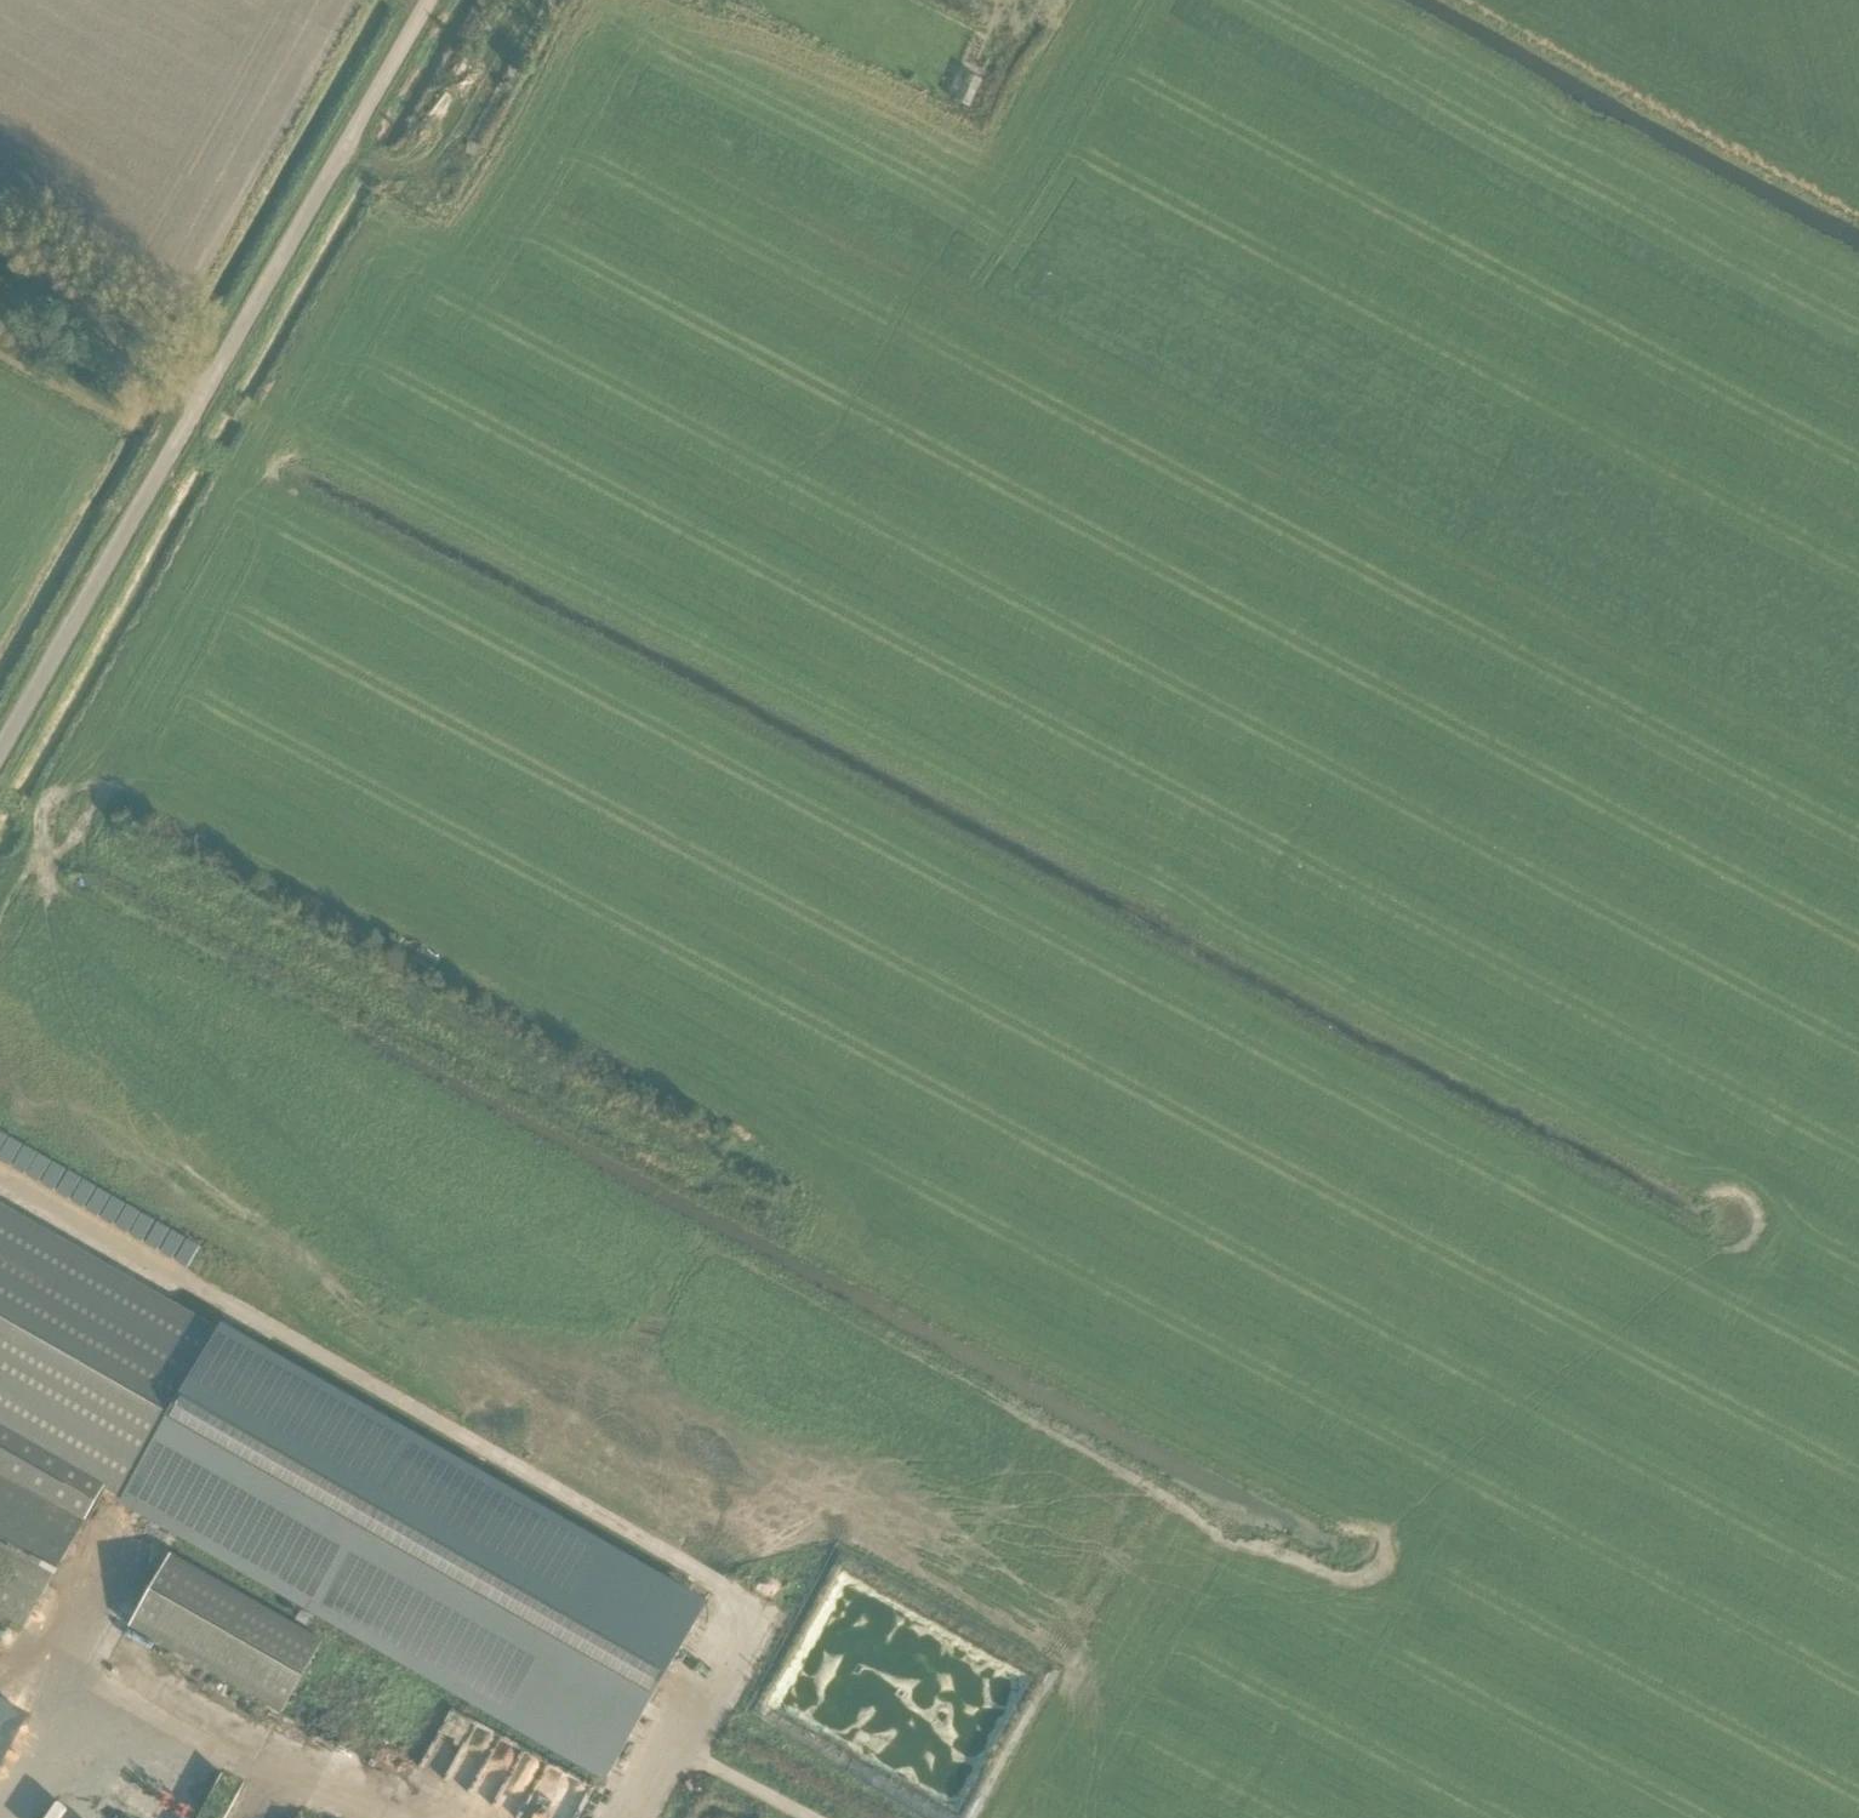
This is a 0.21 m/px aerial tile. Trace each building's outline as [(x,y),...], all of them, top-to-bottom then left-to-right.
[(122,1502),(220,1331),(0,1205),(0,1433),(122,1502)] [(122,1502),(607,1778),(704,1608),(220,1331),(122,1502)] [(84,1523),(102,1491),(0,1433),(0,1475),(84,1523)] [(0,1475),(0,1616),(23,1629),(84,1523),(0,1475)] [(280,1714),(321,1643),(169,1556),(128,1627),(280,1714)] [(885,1704),(889,1751),(927,1747),(924,1715),(940,1714),(939,1699),(885,1704)]
